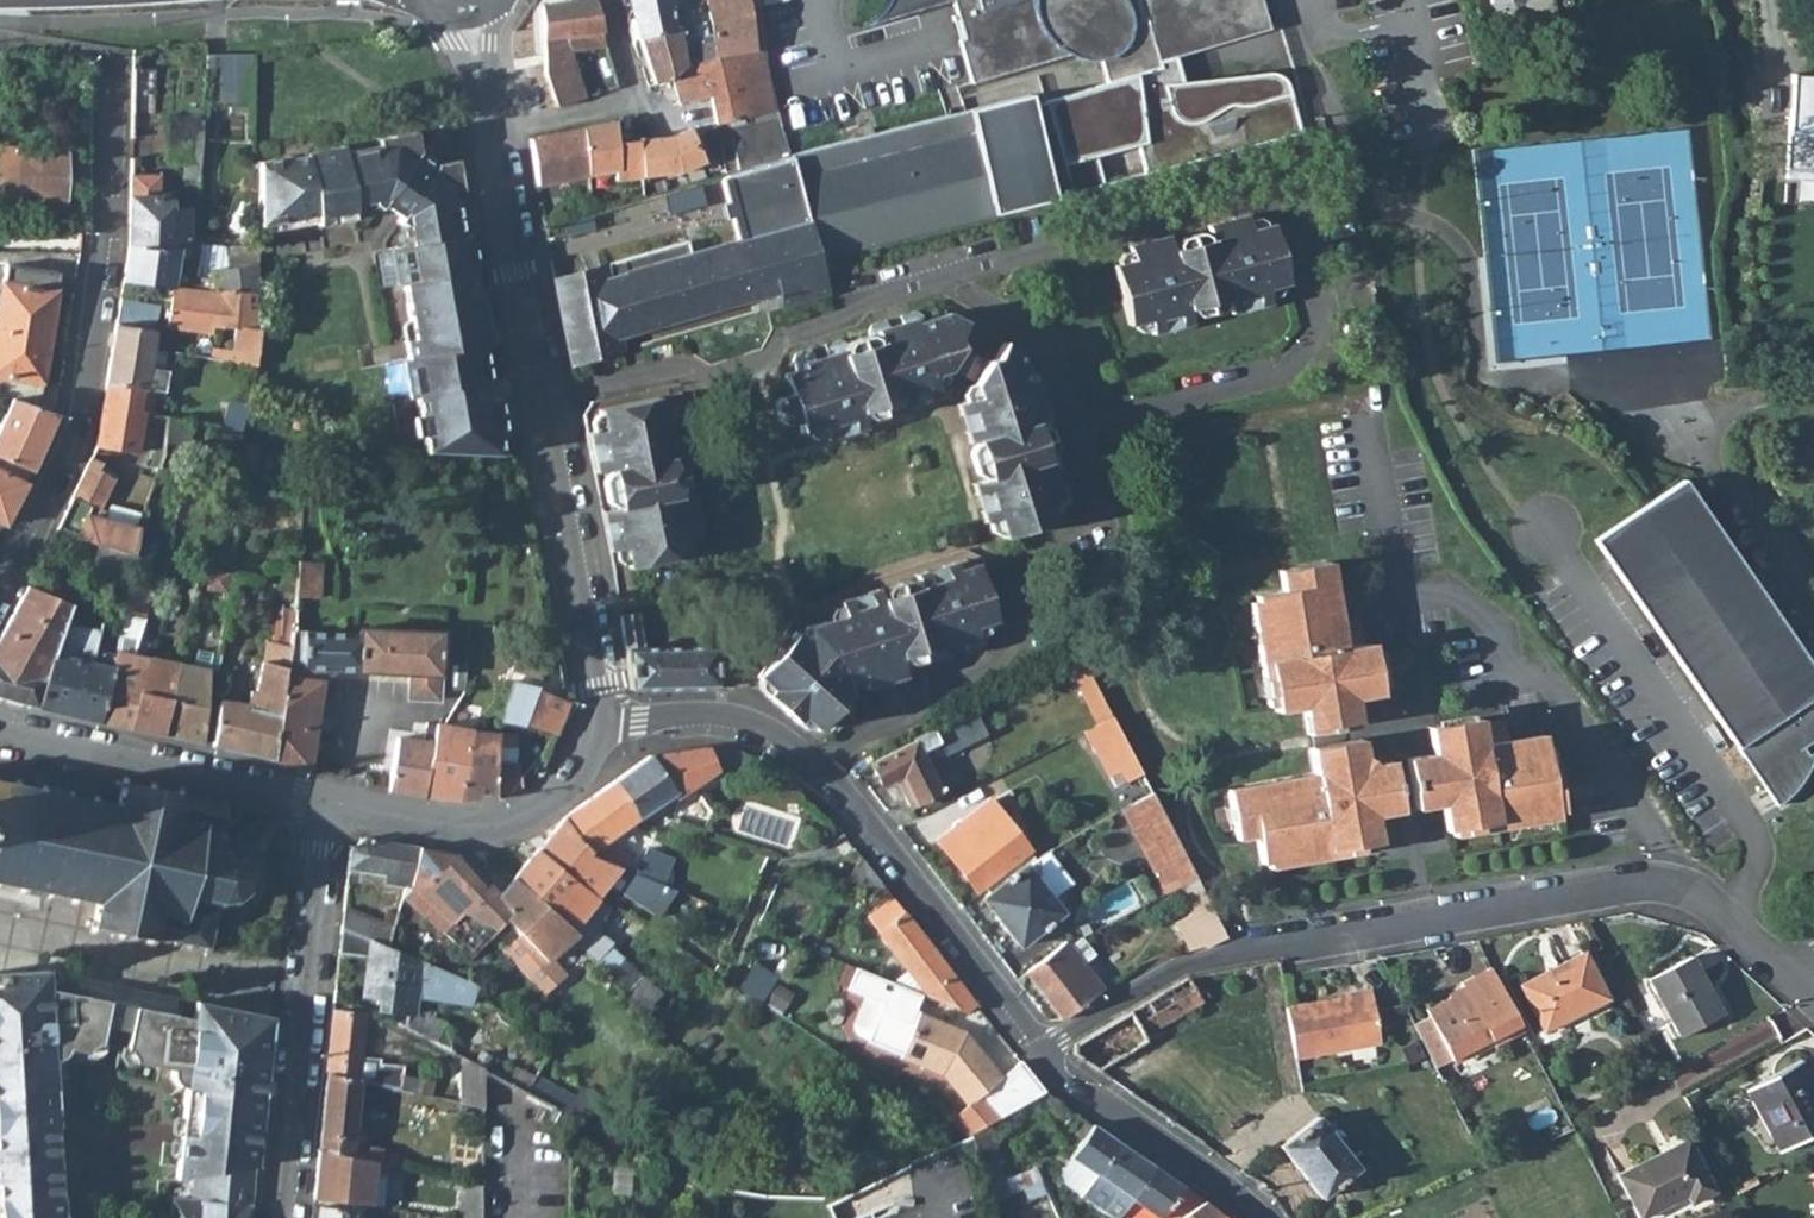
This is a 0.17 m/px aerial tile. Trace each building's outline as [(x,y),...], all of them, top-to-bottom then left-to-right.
[(584,97),(570,49),(587,47),(607,45),(594,0),(569,0),(540,4),(544,74),(555,107),(584,97)] [(633,38),(640,35),(678,26),(688,66),(716,60),(711,34),(696,37),(689,7),(683,7),(682,0),(620,0),(633,38)] [(679,104),(689,101),(711,97),(715,122),(776,110),(764,60),(759,0),(705,0),(711,34),(716,60),(688,66),(673,77),(679,104)] [(1068,195),(1298,132),(1285,83),(1280,76),(1272,73),(1181,85),(1172,57),(1269,29),(1261,0),(888,0),(887,2),(884,10),(879,17),(875,20),(868,24),(863,26),(858,27),(859,31),(953,3),(963,38),(958,41),(971,83),(1068,55),(1070,56),(1076,58),(1086,60),(1092,60),(1100,60),(1107,82),(1044,103),(1068,195)] [(640,35),(656,81),(673,77),(688,66),(678,26),(640,35)] [(203,113),(253,113),(252,55),(208,54),(206,76),(204,103),(204,110),(203,113)] [(130,113),(153,113),(154,69),(131,69),(130,113)] [(1785,171),(1813,172),(1813,75),(1790,73),(1785,171)] [(688,242),(554,282),(573,366),(622,351),(620,337),(754,298),(758,312),(827,291),(820,257),(1057,198),(1032,106),(1031,97),(789,157),(750,168),(726,175),(720,177),(727,203),(720,204),(724,219),(733,216),(738,240),(690,254),(688,242)] [(1044,103),(1032,106),(1057,198),(1068,195),(1044,103)] [(183,178),(199,179),(203,113),(204,110),(187,109),(186,121),(169,120),(167,158),(184,159),(183,178)] [(715,122),(726,175),(750,168),(789,157),(776,110),(715,122)] [(581,128),(587,175),(618,170),(620,181),(642,177),(638,140),(615,142),(612,121),(581,128)] [(671,136),(638,140),(642,177),(680,172),(705,161),(690,127),(671,136)] [(529,137),(536,184),(587,175),(581,128),(529,137)] [(385,363),(399,451),(510,455),(499,396),(485,398),(482,382),(487,381),(480,343),(488,341),(478,285),(473,288),(470,270),(475,269),(468,232),(462,233),(456,197),(461,195),(455,158),(434,162),(433,165),(416,154),(417,152),(413,131),(304,152),(304,155),(288,158),(288,155),(258,161),(258,261),(370,239),(393,362),(385,363)] [(64,207),(65,153),(0,152),(0,206),(39,207),(64,207)] [(126,246),(197,252),(198,243),(199,234),(185,233),(186,212),(168,211),(157,211),(158,194),(158,176),(128,175),(126,246)] [(157,211),(168,211),(169,194),(158,194),(157,211)] [(559,213),(561,222),(590,214),(592,213),(590,198),(563,205),(565,211),(559,213)] [(38,227),(64,228),(64,207),(39,207),(38,227)] [(561,222),(564,233),(594,227),(590,214),(561,222)] [(1113,266),(1128,325),(1149,319),(1152,334),(1193,324),(1188,309),(1227,299),(1230,314),(1270,304),(1266,288),(1287,283),(1271,223),(1251,229),(1247,214),(1187,231),(1192,245),(1173,251),(1169,236),(1129,247),(1133,261),(1113,266)] [(171,287),(258,296),(256,243),(224,248),(226,268),(212,271),(213,279),(195,275),(197,252),(126,246),(122,282),(171,287)] [(195,275),(213,279),(212,271),(226,268),(224,248),(198,243),(197,252),(195,275)] [(38,408),(41,385),(58,273),(4,265),(0,292),(0,394),(10,397),(38,408)] [(232,348),(257,351),(259,328),(255,327),(258,296),(171,287),(167,326),(213,330),(214,323),(235,326),(232,348)] [(116,324),(155,330),(159,306),(120,300),(116,324)] [(795,370),(783,373),(789,392),(777,396),(773,402),(779,420),(785,424),(797,420),(800,432),(820,426),(822,432),(862,420),(859,412),(898,399),(936,387),(931,375),(946,371),(958,347),(956,337),(964,322),(948,312),(925,320),(923,314),(916,312),(902,315),(904,320),(889,325),(887,319),(871,324),(870,331),(874,341),(849,350),(846,341),(840,337),(825,342),(828,352),(812,356),(810,346),(795,352),(793,357),(795,370)] [(143,412),(152,414),(155,392),(162,393),(165,372),(163,372),(148,369),(152,349),(155,330),(116,324),(105,384),(141,390),(137,412),(143,412)] [(996,518),(1002,539),(1060,520),(1056,507),(1068,503),(1072,498),(1068,482),(1058,486),(1053,471),(1062,468),(1059,453),(1052,450),(1043,452),(1036,427),(1047,424),(1052,420),(1047,404),(1042,405),(1037,390),(1042,389),(1037,375),(1032,371),(1025,373),(1019,349),(1002,341),(994,356),(985,360),(971,384),(976,398),(964,401),(974,438),(985,479),(977,481),(989,520),(996,518)] [(231,362),(257,366),(257,351),(232,348),(231,362)] [(148,369),(163,372),(166,352),(152,349),(148,369)] [(249,403),(254,379),(241,376),(235,400),(249,403)] [(95,446),(137,452),(143,412),(137,412),(141,390),(105,384),(95,446)] [(898,399),(901,406),(938,394),(936,387),(898,399)] [(623,548),(627,568),(690,556),(686,536),(701,533),(695,505),(680,508),(678,496),(669,455),(667,444),(682,440),(676,413),(661,416),(657,395),(594,408),(599,430),(593,431),(601,469),(607,468),(615,509),(610,510),(618,550),(623,548)] [(31,471),(54,415),(38,408),(10,397),(0,421),(0,459),(31,471)] [(221,426),(243,430),(247,411),(249,403),(235,400),(229,399),(221,426)] [(956,403),(967,441),(974,438),(964,401),(956,403)] [(292,428),(307,430),(308,417),(293,415),(292,428)] [(172,453),(187,456),(193,421),(169,417),(164,443),(173,444),(172,453)] [(822,432),(824,439),(864,427),(862,420),(822,432)] [(217,443),(241,447),(243,430),(221,426),(220,426),(217,443)] [(585,433),(592,471),(601,469),(593,431),(585,433)] [(667,444),(669,455),(684,452),(682,440),(667,444)] [(256,447),(242,446),(240,473),(254,473),(256,447)] [(74,537),(98,545),(131,555),(139,530),(144,510),(135,507),(133,513),(129,527),(83,513),(86,504),(99,509),(114,478),(97,470),(101,462),(90,457),(56,531),(74,537)] [(25,484),(31,471),(0,459),(0,472),(25,484)] [(5,525),(25,484),(0,472),(0,523),(5,525)] [(1593,540),(1776,805),(1782,802),(1787,797),(1788,796),(1791,793),(1793,791),(1801,782),(1801,781),(1802,780),(1805,775),(1805,774),(1808,768),(1809,765),(1811,761),(1811,759),(1812,755),(1813,750),(1813,749),(1806,754),(1801,746),(1813,738),(1813,672),(1682,479),(1639,508),(1593,540)] [(970,483),(983,522),(989,520),(977,481),(970,483)] [(678,496),(680,508),(695,505),(693,493),(678,496)] [(83,513),(129,527),(133,513),(108,505),(106,511),(99,509),(86,504),(83,513)] [(601,512),(609,551),(618,550),(610,510),(601,512)] [(91,576),(122,586),(131,555),(98,545),(91,576)] [(914,573),(916,580),(954,568),(952,560),(914,573)] [(298,596),(322,597),(323,562),(299,561),(298,596)] [(848,694),(845,687),(863,683),(864,689),(904,677),(897,657),(928,646),(932,658),(938,662),(954,658),(951,648),(964,644),(966,652),(981,649),(985,641),(980,624),(993,620),(975,561),(954,568),(916,580),(917,585),(878,597),(878,595),(839,607),(842,614),(805,626),(799,634),(794,629),(753,675),(769,688),(799,716),(815,730),(848,694)] [(1248,602),(1267,707),(1274,706),(1275,713),(1301,708),(1306,734),(1351,726),(1347,700),(1346,693),(1378,687),(1371,641),(1364,643),(1359,619),(1339,622),(1329,561),(1277,570),(1281,590),(1253,594),(1254,601),(1248,602)] [(140,576),(128,574),(122,615),(144,619),(149,585),(138,583),(140,576)] [(176,588),(164,585),(157,614),(169,618),(176,588)] [(36,707),(53,655),(69,603),(27,586),(0,637),(0,697),(36,707)] [(837,600),(839,607),(878,595),(876,588),(837,600)] [(213,745),(273,759),(277,730),(292,632),(296,610),(278,607),(272,640),(266,639),(254,691),(248,690),(247,703),(220,700),(217,705),(213,745)] [(621,614),(628,687),(715,685),(711,643),(643,647),(639,612),(621,614)] [(98,721),(128,728),(136,691),(139,691),(147,659),(132,656),(144,619),(122,615),(118,632),(115,652),(110,669),(98,721)] [(36,707),(98,721),(110,669),(90,664),(95,647),(99,630),(64,620),(53,655),(36,707)] [(410,702),(440,702),(441,634),(357,630),(357,636),(292,632),(277,730),(273,759),(308,769),(324,670),(410,677),(410,702)] [(90,664),(110,669),(115,652),(95,647),(90,664)] [(208,671),(216,672),(219,654),(199,650),(195,668),(208,671)] [(511,671),(541,679),(546,659),(517,651),(511,671)] [(1063,661),(1096,724),(1112,716),(1079,653),(1063,661)] [(128,728),(162,734),(178,665),(147,659),(139,691),(136,691),(128,728)] [(446,690),(463,691),(465,661),(448,660),(446,690)] [(162,734),(202,743),(208,671),(195,668),(178,665),(162,734)] [(522,723),(555,735),(568,700),(535,688),(535,687),(509,680),(498,722),(521,725),(522,723)] [(1346,693),(1347,700),(1354,699),(1379,694),(1378,687),(1346,693)] [(764,694),(794,721),(799,716),(769,688),(764,694)] [(1347,700),(1351,726),(1358,724),(1354,699),(1347,700)] [(869,761),(881,783),(896,777),(910,804),(940,789),(940,791),(961,781),(947,754),(987,733),(974,708),(953,718),(911,739),(911,740),(869,761)] [(1083,731),(1112,787),(1141,772),(1112,716),(1096,724),(1083,731)] [(1405,764),(1413,809),(1440,804),(1445,831),(1452,829),(1453,836),(1556,818),(1555,812),(1562,811),(1553,759),(1546,760),(1542,733),(1508,739),(1505,719),(1478,724),(1477,717),(1434,725),(1438,751),(1440,758),(1405,764)] [(422,743),(431,744),(434,725),(425,724),(422,743)] [(422,797),(458,802),(470,730),(441,727),(434,725),(431,744),(422,797)] [(1427,726),(1432,752),(1438,751),(1434,725),(1427,726)] [(458,802),(495,796),(522,785),(517,762),(508,764),(497,767),(497,746),(509,747),(516,748),(517,735),(481,731),(470,730),(458,802)] [(387,791),(422,797),(431,744),(422,743),(396,738),(387,791)] [(1353,739),(1357,765),(1375,762),(1363,754),(1360,738),(1353,739)] [(1227,788),(1235,840),(1256,837),(1260,864),(1267,862),(1268,868),(1373,851),(1372,844),(1378,842),(1374,816),(1399,811),(1392,766),(1359,772),(1357,765),(1353,739),(1308,747),(1313,773),(1227,788)] [(727,779),(733,775),(719,744),(707,746),(718,771),(727,779)] [(497,746),(497,767),(508,764),(509,747),(497,746)] [(677,799),(718,771),(707,746),(649,755),(615,780),(639,818),(673,793),(677,799)] [(1404,757),(1405,764),(1440,758),(1438,751),(1432,752),(1404,757)] [(1357,765),(1359,772),(1392,766),(1391,759),(1375,762),(1357,765)] [(213,923),(217,903),(231,900),(234,905),(239,902),(236,897),(242,890),(248,893),(250,887),(245,885),(246,875),(251,875),(250,869),(245,870),(240,862),(245,858),(241,853),(236,857),(229,853),(230,847),(224,846),(222,851),(214,850),(218,830),(221,830),(222,825),(219,825),(223,809),(225,809),(226,805),(223,805),(224,801),(219,800),(219,804),(205,801),(205,798),(201,797),(200,800),(186,797),(186,795),(180,794),(181,788),(175,787),(174,793),(152,788),(153,782),(147,781),(146,787),(124,782),(125,777),(120,775),(118,781),(112,780),(111,786),(117,787),(113,804),(95,800),(97,794),(91,793),(89,799),(70,795),(71,789),(65,788),(64,794),(62,793),(63,788),(47,784),(46,790),(44,790),(45,784),(39,783),(38,789),(18,785),(19,779),(13,778),(12,783),(0,781),(0,883),(18,887),(17,893),(23,894),(24,888),(26,889),(25,894),(41,897),(42,892),(44,892),(43,898),(48,899),(49,893),(70,897),(68,903),(74,905),(75,899),(93,902),(90,919),(83,918),(82,924),(89,925),(87,931),(93,932),(95,926),(117,931),(116,937),(121,938),(123,932),(145,936),(143,942),(149,944),(150,938),(157,939),(157,938),(171,940),(171,944),(176,945),(176,941),(187,944),(186,947),(191,948),(192,945),(203,947),(202,950),(207,951),(208,948),(210,948),(211,943),(209,943),(212,928),(214,928),(215,923),(213,923)] [(592,852),(607,840),(639,818),(615,780),(562,817),(575,836),(592,852)] [(1127,795),(1131,803),(1151,792),(1147,784),(1127,795)] [(1155,899),(1165,894),(1175,889),(1196,878),(1151,792),(1131,803),(1120,809),(1161,888),(1152,893),(1155,899)] [(936,840),(976,891),(1029,849),(990,799),(936,840)] [(607,883),(621,865),(591,853),(592,852),(575,836),(562,817),(542,841),(536,849),(595,897),(607,883)] [(704,837),(706,829),(671,818),(660,825),(704,837)] [(526,841),(536,849),(542,841),(537,836),(526,841)] [(349,851),(347,869),(386,876),(385,884),(404,887),(410,887),(416,847),(365,839),(349,851)] [(591,853),(621,865),(628,855),(607,840),(592,852),(591,853)] [(505,917),(509,912),(495,898),(498,894),(471,865),(467,869),(460,861),(453,860),(454,854),(416,847),(410,887),(404,887),(402,895),(470,956),(490,934),(505,917)] [(669,887),(672,879),(666,876),(674,859),(647,848),(632,872),(669,887)] [(573,929),(595,897),(536,849),(513,876),(573,929)] [(1035,879),(1037,878),(1052,896),(1070,882),(1048,854),(1026,864),(1024,865),(1035,879)] [(889,899),(892,897),(861,857),(843,881),(889,899)] [(632,872),(621,865),(607,883),(618,890),(632,872)] [(1006,928),(1018,945),(1061,912),(1050,898),(1052,896),(1037,878),(1035,879),(1024,865),(982,898),(995,914),(993,916),(1004,930),(1006,928)] [(658,916),(676,890),(669,887),(632,872),(618,890),(658,916)] [(509,912),(505,917),(520,934),(504,949),(547,993),(563,968),(552,956),(578,933),(573,929),(513,876),(498,894),(495,898),(509,912)] [(1173,922),(1188,951),(1206,948),(1227,936),(1220,924),(1196,878),(1175,889),(1188,915),(1173,922)] [(597,928),(608,907),(595,897),(573,929),(578,933),(586,941),(593,933),(597,928)] [(962,1012),(973,1002),(892,897),(889,899),(865,918),(904,969),(922,992),(918,995),(962,1012)] [(340,928),(386,947),(392,927),(342,907),(340,928)] [(380,1010),(414,1014),(417,988),(440,997),(473,1000),(479,986),(386,947),(340,928),(338,953),(367,956),(362,995),(381,997),(380,1010)] [(581,948),(593,960),(607,947),(593,933),(586,941),(581,948)] [(1068,944),(1084,966),(1095,955),(1082,937),(1068,944)] [(1025,971),(1062,1019),(1102,988),(1084,966),(1068,944),(1066,941),(1025,971)] [(643,1011),(660,995),(607,947),(593,960),(607,973),(604,976),(643,1011)] [(1519,984),(1543,1031),(1607,998),(1582,951),(1519,984)] [(1648,979),(1678,1036),(1721,1013),(1691,956),(1648,979)] [(772,983),(777,975),(754,960),(737,987),(760,1002),(762,998),(772,983)] [(888,981),(856,967),(847,988),(863,995),(882,1003),(867,1039),(866,1041),(900,1055),(899,1057),(940,1075),(967,1105),(945,1122),(966,1136),(969,1134),(989,1123),(1001,1117),(1045,1092),(1020,1061),(1000,1077),(962,1034),(911,1011),(918,995),(888,981)] [(1424,1009),(1450,1060),(1519,1025),(1490,967),(1460,982),(1462,986),(1468,998),(1456,1004),(1451,995),(1424,1009)] [(563,968),(547,993),(568,974),(563,968)] [(888,981),(918,995),(922,992),(904,969),(888,981)] [(60,1196),(58,1196),(54,1127),(56,1127),(52,1060),(53,1058),(58,1056),(63,1052),(64,1050),(65,1047),(85,1052),(86,1048),(94,1043),(98,1043),(107,1001),(55,990),(53,994),(47,989),(46,970),(0,973),(0,1217),(61,1217),(60,1196)] [(1186,975),(1200,998),(1214,991),(1203,973),(1186,975)] [(1147,1040),(1144,1036),(1202,1001),(1200,998),(1186,975),(1129,1009),(1073,1041),(1073,1052),(1097,1070),(1147,1040)] [(772,983),(762,998),(781,1010),(791,995),(772,983)] [(1451,995),(1456,1004),(1468,998),(1462,986),(1450,992),(1451,995)] [(1286,1007),(1294,1057),(1380,1043),(1371,990),(1350,994),(1350,997),(1286,1007)] [(882,1003),(863,995),(851,1022),(851,1029),(856,1034),(867,1039),(882,1003)] [(195,1175),(255,1165),(270,1017),(194,1001),(192,1019),(134,1007),(125,1049),(129,1050),(134,1059),(134,1062),(171,1070),(172,1073),(174,1077),(176,1080),(179,1082),(182,1084),(185,1085),(175,1179),(195,1175)] [(358,1082),(420,1095),(422,1081),(401,1078),(402,1067),(379,1064),(379,1059),(360,1057),(364,1018),(358,1014),(332,1011),(325,1074),(358,1082)] [(1767,1055),(1772,1069),(1798,1061),(1794,1046),(1767,1055)] [(457,1103),(482,1108),(483,1100),(483,1069),(483,1068),(461,1055),(457,1103)] [(1778,1150),(1813,1131),(1813,1087),(1800,1061),(1746,1091),(1778,1150)] [(483,1100),(539,1129),(552,1104),(527,1092),(513,1085),(507,1081),(483,1069),(483,1100)] [(507,1081),(513,1085),(520,1073),(513,1070),(507,1081)] [(513,1085),(527,1092),(533,1080),(520,1073),(513,1085)] [(317,1149),(380,1163),(381,1151),(351,1146),(358,1082),(325,1074),(317,1149)] [(563,1110),(566,1111),(574,1096),(535,1077),(533,1080),(527,1092),(552,1104),(563,1110)] [(420,1095),(428,1096),(431,1083),(422,1081),(420,1095)] [(571,1114),(584,1121),(596,1096),(578,1087),(574,1096),(566,1111),(571,1114)] [(562,1121),(571,1121),(571,1114),(566,1111),(563,1110),(562,1121)] [(1280,1145),(1320,1197),(1358,1168),(1317,1115),(1280,1145)] [(1075,1136),(1082,1140),(1093,1125),(1085,1120),(1075,1136)] [(986,1185),(1007,1177),(989,1123),(969,1134),(986,1185)] [(1154,1167),(1093,1125),(1082,1140),(1070,1158),(1093,1174),(1078,1196),(1109,1217),(1117,1217),(1121,1212),(1154,1167)] [(1638,1217),(1685,1195),(1689,1202),(1713,1191),(1687,1139),(1616,1173),(1638,1217)] [(589,1152),(607,1153),(607,1142),(589,1141),(589,1152)] [(312,1198),(371,1204),(373,1174),(387,1175),(389,1165),(380,1163),(317,1149),(312,1198)] [(389,1165),(396,1167),(397,1153),(381,1151),(380,1163),(389,1165)] [(1063,1185),(1078,1196),(1093,1174),(1070,1158),(1060,1171),(1063,1185)] [(255,1165),(195,1175),(192,1201),(173,1199),(171,1217),(249,1217),(255,1165)] [(990,1199),(1042,1180),(1036,1166),(1007,1177),(986,1185),(990,1199)] [(830,1203),(838,1217),(867,1217),(919,1194),(907,1167),(830,1203)] [(1130,1217),(1176,1217),(1203,1201),(1154,1167),(1121,1212),(1130,1217)] [(371,1204),(383,1207),(387,1175),(373,1174),(371,1204)] [(481,1185),(453,1179),(451,1186),(457,1187),(458,1217),(482,1217),(481,1185)] [(1224,1216),(1203,1201),(1176,1217),(1225,1217),(1224,1216)] [(319,1206),(318,1217),(351,1217),(352,1209),(319,1206)]
